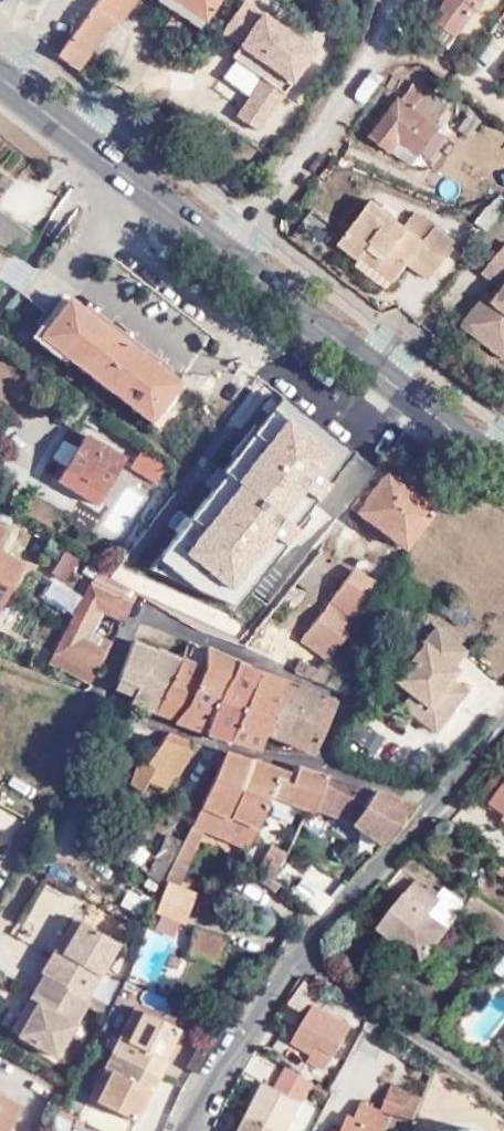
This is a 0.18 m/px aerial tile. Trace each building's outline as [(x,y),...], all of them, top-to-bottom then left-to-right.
[(81,63),(111,21),(114,22),(130,0),(95,0),(54,55),(75,70),(81,63)] [(170,9),(177,0),(156,0),(170,9)] [(177,0),(170,9),(176,14),(183,4),(177,0)] [(177,0),(183,4),(176,14),(194,26),(201,16),(202,17),(214,0),(177,0)] [(239,0),(218,32),(236,45),(228,56),(259,79),(233,116),(254,130),(310,51),(239,0)] [(449,35),(475,0),(436,0),(432,6),(439,11),(433,21),(449,35)] [(442,45),(449,35),(433,21),(425,32),(442,45)] [(411,82),(398,98),(430,124),(443,107),(411,82)] [(430,124),(398,98),(397,98),(370,134),(406,163),(415,151),(434,127),(430,124)] [(189,109),(175,100),(167,111),(182,120),(189,109)] [(434,127),(415,151),(425,159),(443,134),(434,127)] [(356,261),(360,256),(364,251),(379,262),(374,268),(390,280),(404,263),(410,256),(432,273),(455,246),(431,227),(419,241),(399,225),(369,202),(335,244),(356,261)] [(19,256),(32,237),(0,212),(0,245),(8,250),(19,256)] [(411,212),(399,225),(419,241),(431,227),(411,212)] [(484,268),(503,284),(503,243),(484,268)] [(8,250),(0,245),(0,263),(8,250)] [(364,251),(360,256),(374,268),(379,262),(364,251)] [(410,256),(404,263),(427,280),(432,273),(410,256)] [(479,320),(497,298),(488,291),(465,320),(503,353),(503,340),(479,320)] [(179,382),(67,298),(39,337),(150,421),(179,382)] [(503,340),(503,301),(503,302),(497,298),(479,320),(503,340)] [(310,405),(302,417),(327,434),(335,422),(310,405)] [(260,481),(302,511),(318,490),(310,483),(331,455),(290,426),(260,465),(239,449),(214,481),(237,498),(250,482),(256,486),(260,481)] [(62,472),(86,487),(102,497),(125,460),(85,436),(62,472)] [(157,484),(164,460),(138,452),(131,476),(157,484)] [(79,497),(86,487),(62,472),(55,482),(79,497)] [(431,509),(383,472),(354,511),(402,547),(431,509)] [(288,532),(278,524),(269,535),(278,543),(288,532)] [(312,557),(318,549),(304,539),(286,560),(269,568),(216,637),(240,647),(242,645),(265,616),(294,580),(294,579),(312,557)] [(329,558),(318,549),(312,557),(294,579),(306,589),(309,585),(320,572),(329,558)] [(20,564),(0,552),(0,599),(20,564)] [(63,552),(53,576),(69,583),(79,559),(63,552)] [(109,580),(98,572),(90,582),(131,602),(134,597),(109,580)] [(361,615),(374,595),(380,587),(360,575),(348,572),(297,639),(324,659),(331,649),(334,647),(340,640),(361,615)] [(53,652),(94,674),(112,639),(92,629),(102,612),(122,621),(131,602),(90,582),(53,652)] [(92,629),(112,639),(122,621),(102,612),(92,629)] [(463,650),(434,626),(394,682),(409,693),(410,694),(426,707),(423,712),(439,724),(457,702),(449,695),(457,686),(449,679),(456,671),(450,666),(463,650)] [(346,645),(340,640),(334,647),(340,651),(346,645)] [(126,703),(155,712),(181,658),(156,647),(155,649),(131,641),(117,680),(135,688),(126,703)] [(203,669),(175,719),(174,721),(206,732),(238,662),(203,646),(203,669)] [(187,661),(203,669),(203,646),(192,646),(187,661)] [(339,689),(357,697),(374,669),(331,649),(324,659),(316,669),(298,660),(296,663),(293,669),(293,671),(339,689)] [(49,661),(90,682),(94,674),(53,652),(49,661)] [(181,658),(155,712),(175,719),(203,669),(187,661),(181,658)] [(287,666),(293,669),(296,663),(290,661),(287,666)] [(238,662),(206,732),(230,741),(260,671),(238,662)] [(260,671),(230,741),(257,748),(264,732),(287,680),(260,671)] [(264,732),(310,752),(333,703),(287,680),(264,732)] [(465,691),(457,686),(449,695),(457,702),(465,691)] [(410,694),(409,693),(400,705),(418,718),(423,712),(426,707),(410,694)] [(423,712),(418,718),(434,730),(439,724),(423,712)] [(190,742),(168,732),(145,767),(170,776),(190,742)] [(277,769),(223,752),(190,826),(204,832),(221,839),(231,817),(258,828),(271,795),(307,812),(311,815),(314,809),(327,775),(298,765),(293,774),(277,769)] [(145,767),(137,764),(129,782),(141,790),(146,783),(162,789),(170,776),(145,767)] [(374,790),(327,775),(314,809),(353,822),(374,790)] [(491,810),(503,819),(503,789),(491,810)] [(413,807),(374,790),(353,822),(382,844),(384,845),(413,807)] [(231,817),(221,839),(247,850),(258,828),(231,817)] [(190,826),(173,862),(187,868),(204,832),(190,826)] [(273,873),(277,866),(270,861),(266,869),(273,873)] [(173,862),(166,880),(179,886),(187,868),(173,862)] [(179,886),(166,880),(151,910),(157,912),(176,921),(180,923),(193,893),(179,886)] [(464,915),(475,897),(462,887),(455,896),(446,890),(439,899),(419,884),(384,930),(410,949),(428,962),(456,926),(464,915)] [(321,915),(334,901),(323,892),(310,906),(321,915)] [(176,921),(157,912),(150,928),(169,936),(176,921)] [(31,916),(35,939),(56,935),(52,913),(31,916)] [(54,957),(76,920),(69,917),(48,953),(54,957)] [(48,953),(37,973),(39,974),(81,998),(114,943),(76,920),(54,957),(48,953)] [(225,937),(192,925),(187,950),(219,961),(225,937)] [(428,962),(410,949),(404,958),(422,971),(428,962)] [(174,959),(166,955),(162,965),(170,969),(174,959)] [(51,1055),(84,1000),(81,998),(39,974),(28,992),(35,996),(14,1033),(51,1055)] [(324,991),(304,979),(291,998),(313,1011),(324,991)] [(8,1029),(14,1033),(35,996),(28,992),(8,1029)] [(313,1011),(291,998),(287,1003),(310,1017),(313,1011)] [(124,1036),(137,1010),(129,1006),(115,1032),(124,1036)] [(354,1029),(319,1009),(298,1046),(316,1056),(323,1047),(339,1056),(354,1029)] [(115,1032),(106,1050),(151,1073),(159,1058),(154,1055),(169,1027),(137,1010),(124,1036),(115,1032)] [(151,1073),(106,1050),(95,1072),(104,1076),(91,1099),(124,1117),(137,1089),(143,1091),(151,1073)] [(315,1085),(289,1070),(278,1093),(267,1088),(252,1117),(280,1130),(292,1130),(315,1085)] [(83,1095),(91,1099),(104,1076),(95,1072),(83,1095)] [(466,1101),(473,1089),(452,1077),(447,1084),(441,1082),(437,1087),(466,1101)] [(428,1100),(396,1089),(387,1111),(367,1104),(360,1120),(354,1118),(348,1130),(390,1130),(396,1115),(419,1123),(423,1113),(428,1100)] [(0,1095),(0,1118),(9,1099),(0,1095)] [(252,1117),(245,1130),(280,1130),(252,1117)]
